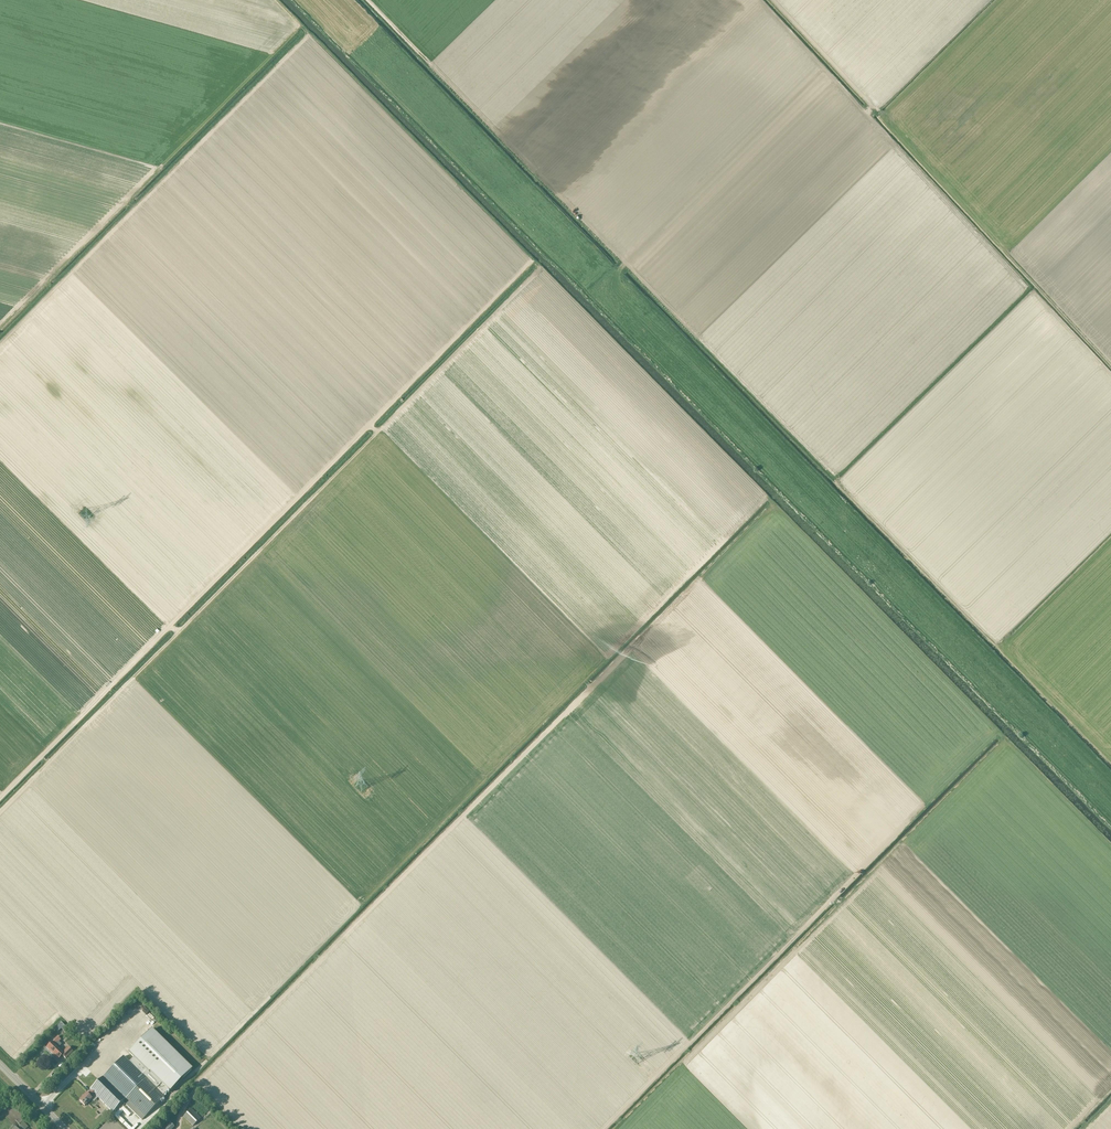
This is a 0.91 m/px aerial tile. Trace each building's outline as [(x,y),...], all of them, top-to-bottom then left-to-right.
[(168,1090),(169,1092),(191,1070),(153,1032),(154,1031),(152,1028),(151,1030),(150,1030),(129,1052),(147,1070),(142,1075),(163,1096),(168,1090)] [(54,1044),(59,1039),(57,1037),(46,1048),(58,1059),(62,1055),(65,1059),(72,1052),(68,1047),(63,1052),(54,1044)] [(90,1090),(91,1091),(94,1094),(112,1112),(123,1102),(141,1120),(164,1097),(163,1096),(142,1075),(123,1057),(90,1090)] [(86,1094),(79,1101),(84,1106),(91,1099),(91,1098),(94,1094),(91,1091),(87,1095),(86,1094)] [(192,1126),(201,1118),(191,1108),(183,1117),(192,1126)] [(174,1127),(168,1121),(159,1128),(172,1128),(174,1127)]
